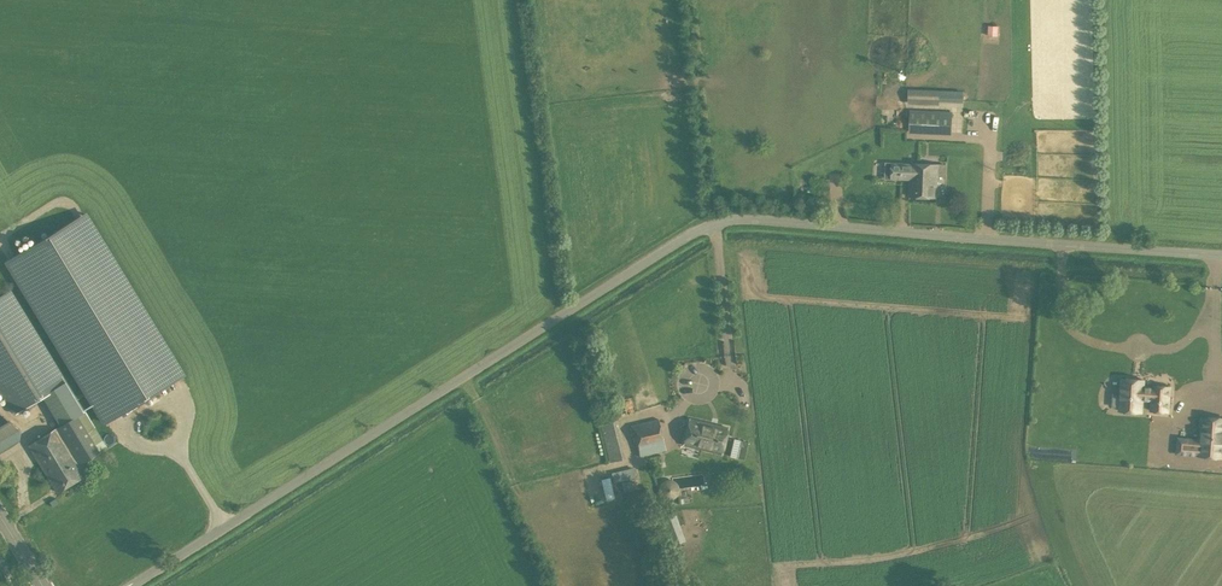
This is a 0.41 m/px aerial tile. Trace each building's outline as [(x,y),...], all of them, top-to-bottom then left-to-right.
[(989,33),(999,35),(1001,25),(990,23),(989,33)] [(939,132),(939,111),(910,110),(909,131),(914,131),(939,132)] [(892,162),(885,162),(884,179),(891,179),(891,178),(910,179),(909,196),(936,197),(938,164),(892,162)] [(85,214),(7,261),(105,422),(182,375),(85,214)] [(26,316),(10,289),(0,295),(0,394),(11,413),(15,414),(45,395),(62,423),(55,428),(28,445),(46,475),(61,465),(64,469),(76,461),(78,465),(106,447),(84,410),(66,382),(26,316)] [(1113,394),(1112,406),(1119,407),(1119,410),(1141,412),(1142,399),(1151,400),(1151,410),(1167,411),(1169,386),(1152,385),(1152,387),(1142,387),(1143,379),(1121,378),(1120,394),(1113,394)] [(24,436),(19,430),(0,413),(0,451),(24,436)] [(1178,455),(1221,456),(1221,415),(1201,414),(1201,436),(1178,436),(1178,455)] [(659,418),(638,423),(630,425),(640,455),(665,449),(664,443),(659,418)] [(727,427),(689,418),(683,444),(721,454),(727,427)] [(620,434),(617,420),(601,423),(604,437),(620,434)] [(741,440),(741,445),(733,445),(732,457),(747,458),(749,440),(741,440)] [(84,475),(78,465),(76,461),(64,469),(61,465),(46,475),(57,491),(84,475)] [(615,481),(636,476),(634,467),(613,471),(615,481)] [(620,490),(636,488),(635,478),(619,481),(620,490)]
